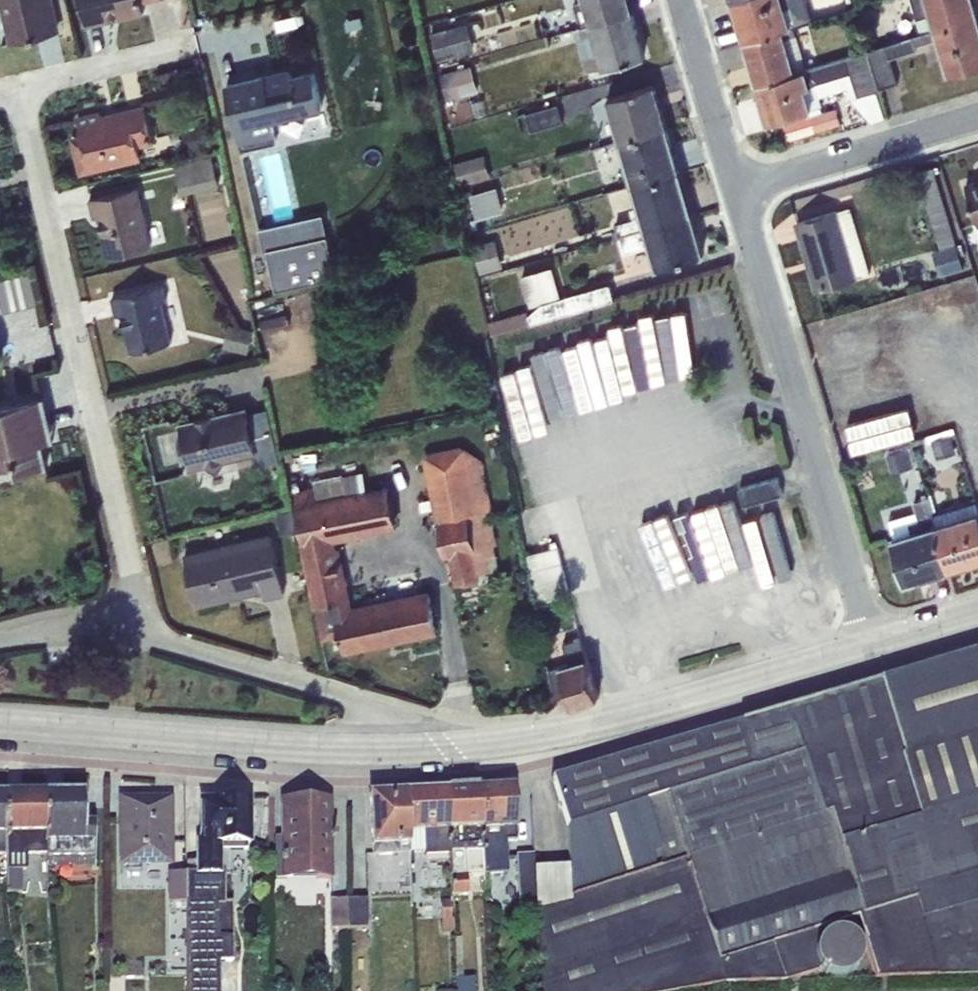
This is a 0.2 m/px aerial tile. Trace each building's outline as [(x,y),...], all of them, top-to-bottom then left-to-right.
[(53,0),(0,0),(10,42),(14,41),(57,31),(61,30),(53,0)] [(86,24),(144,11),(142,1),(145,0),(80,0),(86,24)] [(628,0),(580,0),(573,2),(580,26),(632,12),(628,0)] [(744,41),(794,26),(813,20),(806,0),(732,0),(744,41)] [(977,16),(973,0),(911,0),(922,33),(977,16)] [(644,55),(632,12),(580,26),(574,28),(586,72),(644,55)] [(867,50),(878,88),(898,82),(891,57),(917,49),(916,45),(939,38),(949,72),(977,63),(977,16),(922,33),(867,50)] [(468,22),(430,33),(439,61),(476,50),(468,22)] [(794,26),(744,41),(757,84),(806,69),(794,26)] [(867,50),(846,57),(858,96),(877,90),(879,89),(878,88),(867,50)] [(886,118),(877,90),(858,96),(846,57),(823,64),(828,80),(805,87),(811,109),(791,115),(793,120),(822,111),(821,106),(819,96),(848,87),(852,101),(869,123),(886,118)] [(806,69),(757,84),(768,122),(791,115),(811,109),(805,87),(828,80),(823,64),(806,69)] [(471,65),(439,73),(447,100),(478,91),(471,65)] [(291,70),(227,84),(242,150),(278,142),(273,120),(323,109),(313,69),(292,74),(291,70)] [(619,141),(666,127),(654,84),(606,98),(619,141)] [(101,113),(102,119),(146,108),(144,103),(101,113)] [(558,103),(526,113),(531,131),(563,122),(558,103)] [(793,120),(783,123),(788,139),(840,123),(835,107),(822,111),(793,120)] [(82,139),(76,140),(83,169),(141,155),(139,147),(154,143),(146,108),(102,119),(101,113),(77,119),(80,132),(82,139)] [(206,124),(186,130),(192,150),(212,145),(206,124)] [(631,184),(679,170),(666,127),(619,141),(631,184)] [(82,139),(80,132),(69,135),(79,175),(142,160),(141,155),(83,169),(76,140),(82,139)] [(485,153),(454,162),(460,185),(491,176),(485,153)] [(212,155),(175,164),(181,193),(219,184),(212,155)] [(933,167),(918,172),(941,248),(932,251),(940,276),(964,269),(933,167)] [(616,223),(619,234),(691,213),(679,170),(631,184),(638,205),(631,207),(634,217),(616,223)] [(966,184),(977,223),(977,180),(966,184)] [(139,186),(90,198),(94,217),(99,216),(109,256),(153,245),(139,186)] [(497,188),(471,195),(477,217),(503,209),(497,188)] [(850,206),(797,222),(817,288),(870,273),(850,206)] [(691,213),(619,234),(625,252),(649,245),(656,267),(703,254),(691,213)] [(325,218),(260,230),(266,258),(271,257),(278,286),(336,276),(325,218)] [(496,240),(474,246),(480,271),(503,265),(496,240)] [(543,302),(530,314),(528,310),(488,321),(493,334),(615,299),(610,282),(562,297),(553,266),(522,275),(531,305),(543,302)] [(0,277),(0,297),(2,296),(4,310),(38,303),(31,271),(0,277)] [(164,284),(112,296),(117,315),(121,314),(130,351),(172,342),(163,302),(168,301),(164,284)] [(288,313),(259,319),(262,329),(291,323),(288,313)] [(229,323),(223,347),(249,353),(254,329),(229,323)] [(0,406),(0,466),(17,462),(19,472),(47,465),(42,442),(48,441),(46,432),(51,430),(43,396),(0,406)] [(180,422),(182,430),(181,431),(180,434),(179,437),(179,441),(179,445),(180,449),(182,453),(184,455),(186,457),(189,460),(191,467),(203,464),(218,473),(227,460),(257,453),(259,463),(279,458),(268,412),(250,416),(248,406),(180,422)] [(854,418),(858,444),(919,434),(915,408),(854,418)] [(954,427),(931,434),(933,439),(932,440),(938,458),(957,453),(951,434),(956,432),(954,427)] [(427,452),(423,457),(436,521),(437,520),(445,557),(449,556),(455,585),(478,580),(480,589),(502,585),(495,545),(499,545),(484,461),(462,445),(427,452)] [(909,449),(888,455),(893,473),(914,467),(909,449)] [(778,475),(739,487),(744,504),(783,493),(778,475)] [(354,476),(314,484),(315,486),(293,491),(324,636),(342,632),(346,649),(437,629),(429,589),(353,606),(340,545),(337,546),(336,540),(398,527),(389,485),(357,491),(354,476)] [(933,514),(927,495),(913,500),(916,510),(919,518),(909,522),(913,532),(894,538),(893,538),(906,581),(949,568),(933,514)] [(949,568),(977,559),(977,507),(976,501),(933,514),(949,568)] [(888,518),(894,538),(913,532),(909,522),(919,518),(916,510),(888,518)] [(294,511),(277,514),(281,535),(299,531),(294,511)] [(273,534),(185,555),(196,603),(263,588),(265,595),(285,591),(273,534)] [(539,602),(570,594),(557,546),(527,554),(539,602)] [(573,705),(598,697),(581,634),(574,636),(575,639),(564,642),(569,663),(548,668),(554,698),(571,694),(573,705)] [(840,855),(977,814),(977,650),(551,777),(567,830),(644,807),(667,800),(804,760),(823,825),(830,823),(840,855)] [(540,990),(679,990),(723,983),(784,981),(821,969),(819,968),(818,965),(816,963),(815,960),(814,957),(814,954),(814,951),(814,948),(815,945),(816,942),(818,939),(819,937),(817,931),(855,917),(873,977),(977,975),(977,814),(840,855),(830,823),(823,825),(804,760),(667,800),(685,867),(654,879),(649,864),(659,861),(644,807),(567,830),(568,866),(533,867),(535,906),(540,990)] [(513,786),(478,788),(483,875),(506,874),(505,841),(515,841),(513,786)] [(478,788),(446,790),(449,854),(451,897),(467,896),(466,875),(483,875),(478,788)] [(446,790),(405,791),(408,854),(423,854),(424,856),(449,854),(446,790)] [(405,791),(369,793),(373,856),(397,855),(408,854),(405,791)] [(46,793),(45,793),(46,854),(46,868),(94,868),(93,821),(80,822),(81,792),(80,792),(80,793),(47,793),(47,792),(46,792),(46,793)] [(45,793),(5,793),(5,855),(5,894),(22,894),(22,870),(26,870),(27,855),(46,854),(45,793)] [(330,797),(281,798),(281,838),(275,838),(274,880),(331,879),(330,797)] [(170,798),(120,798),(120,866),(170,866),(170,798)] [(186,990),(219,990),(219,962),(232,962),(232,903),(224,903),(224,872),(229,872),(229,850),(247,850),(247,844),(248,844),(248,798),(201,798),(201,840),(195,840),(195,854),(185,854),(185,872),(185,902),(186,990)] [(535,906),(533,867),(533,854),(515,855),(518,907),(535,906)] [(185,902),(185,872),(166,872),(168,903),(185,902)] [(451,899),(439,900),(441,932),(452,931),(451,899)] [(329,900),(329,931),(348,931),(348,900),(329,900)] [(348,900),(348,931),(367,930),(367,900),(348,900)] [(851,934),(849,932),(846,931),(843,930),(840,930),(837,929),(834,930),(831,930),(828,931),(825,933),(822,935),(819,937),(818,939),(816,942),(815,945),(814,948),(814,951),(814,954),(814,957),(815,960),(816,963),(818,965),(819,968),(821,969),(824,972),(827,973),(830,975),(833,975),(836,976),(839,976),(842,975),(845,974),(848,973),(851,972),(853,970),(855,967),(857,965),(858,962),(859,959),(860,956),(860,953),(860,950),(860,947),(859,944),(857,941),(856,939),(854,936),(851,934)] [(455,990),(474,990),(473,970),(462,971),(461,937),(453,937),(455,990)]
